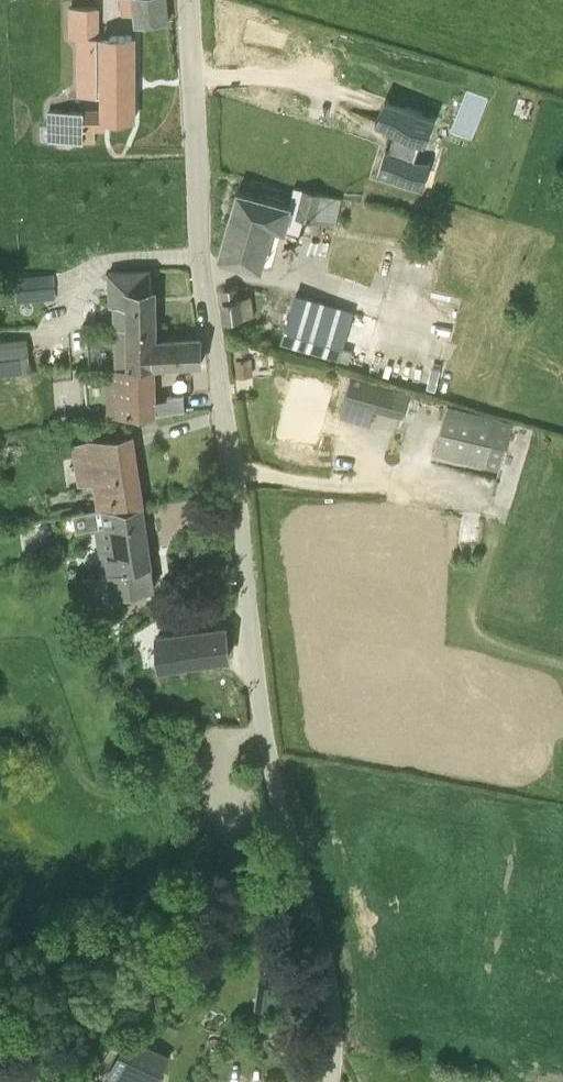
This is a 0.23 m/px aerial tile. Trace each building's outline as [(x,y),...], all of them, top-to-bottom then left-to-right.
[(169,21),(167,0),(121,0),(123,15),(135,13),(136,24),(169,21)] [(133,34),(82,34),(81,15),(62,16),(62,95),(100,95),(101,109),(40,110),(40,140),(96,141),(96,130),(105,130),(105,121),(112,120),(134,120),(134,118),(133,119),(133,34)] [(456,130),(477,138),(491,96),(470,89),(456,130)] [(392,99),(382,123),(397,129),(390,149),(387,148),(379,172),(423,186),(431,162),(414,156),(421,138),(426,140),(435,117),(392,99)] [(341,201),(315,193),(294,187),(289,204),(238,189),(219,254),(240,261),(263,267),(275,229),(286,231),(287,230),(299,233),(304,217),(335,225),(341,201)] [(113,326),(153,325),(151,270),(109,272),(109,305),(112,305),(113,326)] [(62,298),(61,276),(32,278),(33,300),(62,298)] [(245,297),(240,298),(239,286),(224,288),(225,300),(223,300),(227,321),(255,316),(252,296),(245,297)] [(362,367),(378,318),(296,293),(279,345),(362,367)] [(84,332),(85,366),(108,366),(108,365),(115,365),(154,364),(153,341),(153,325),(113,326),(113,331),(84,332)] [(153,341),(154,364),(201,362),(200,339),(153,341)] [(251,355),(248,355),(247,345),(236,346),(238,356),(236,357),(238,374),(253,372),(251,355)] [(30,370),(28,354),(0,356),(0,373),(30,370)] [(156,412),(163,411),(185,410),(184,394),(154,395),(154,364),(115,365),(108,365),(108,366),(107,416),(156,414),(156,412)] [(195,366),(197,388),(211,386),(208,364),(195,366)] [(403,416),(409,392),(350,377),(340,417),(371,425),(375,409),(403,416)] [(514,422),(500,418),(448,404),(434,454),(499,472),(514,422)] [(99,508),(143,502),(133,434),(71,442),(78,485),(93,482),(97,508),(99,508)] [(113,593),(155,587),(143,502),(99,508),(97,508),(74,512),(77,529),(95,527),(103,571),(110,570),(113,593)] [(171,659),(234,652),(231,624),(168,631),(171,659)] [(111,677),(124,679),(126,661),(113,660),(111,677)] [(257,1008),(271,1010),(273,997),(274,984),(261,982),(259,995),(257,1008)] [(167,1058),(124,1039),(106,1081),(108,1081),(156,1081),(167,1058)]
